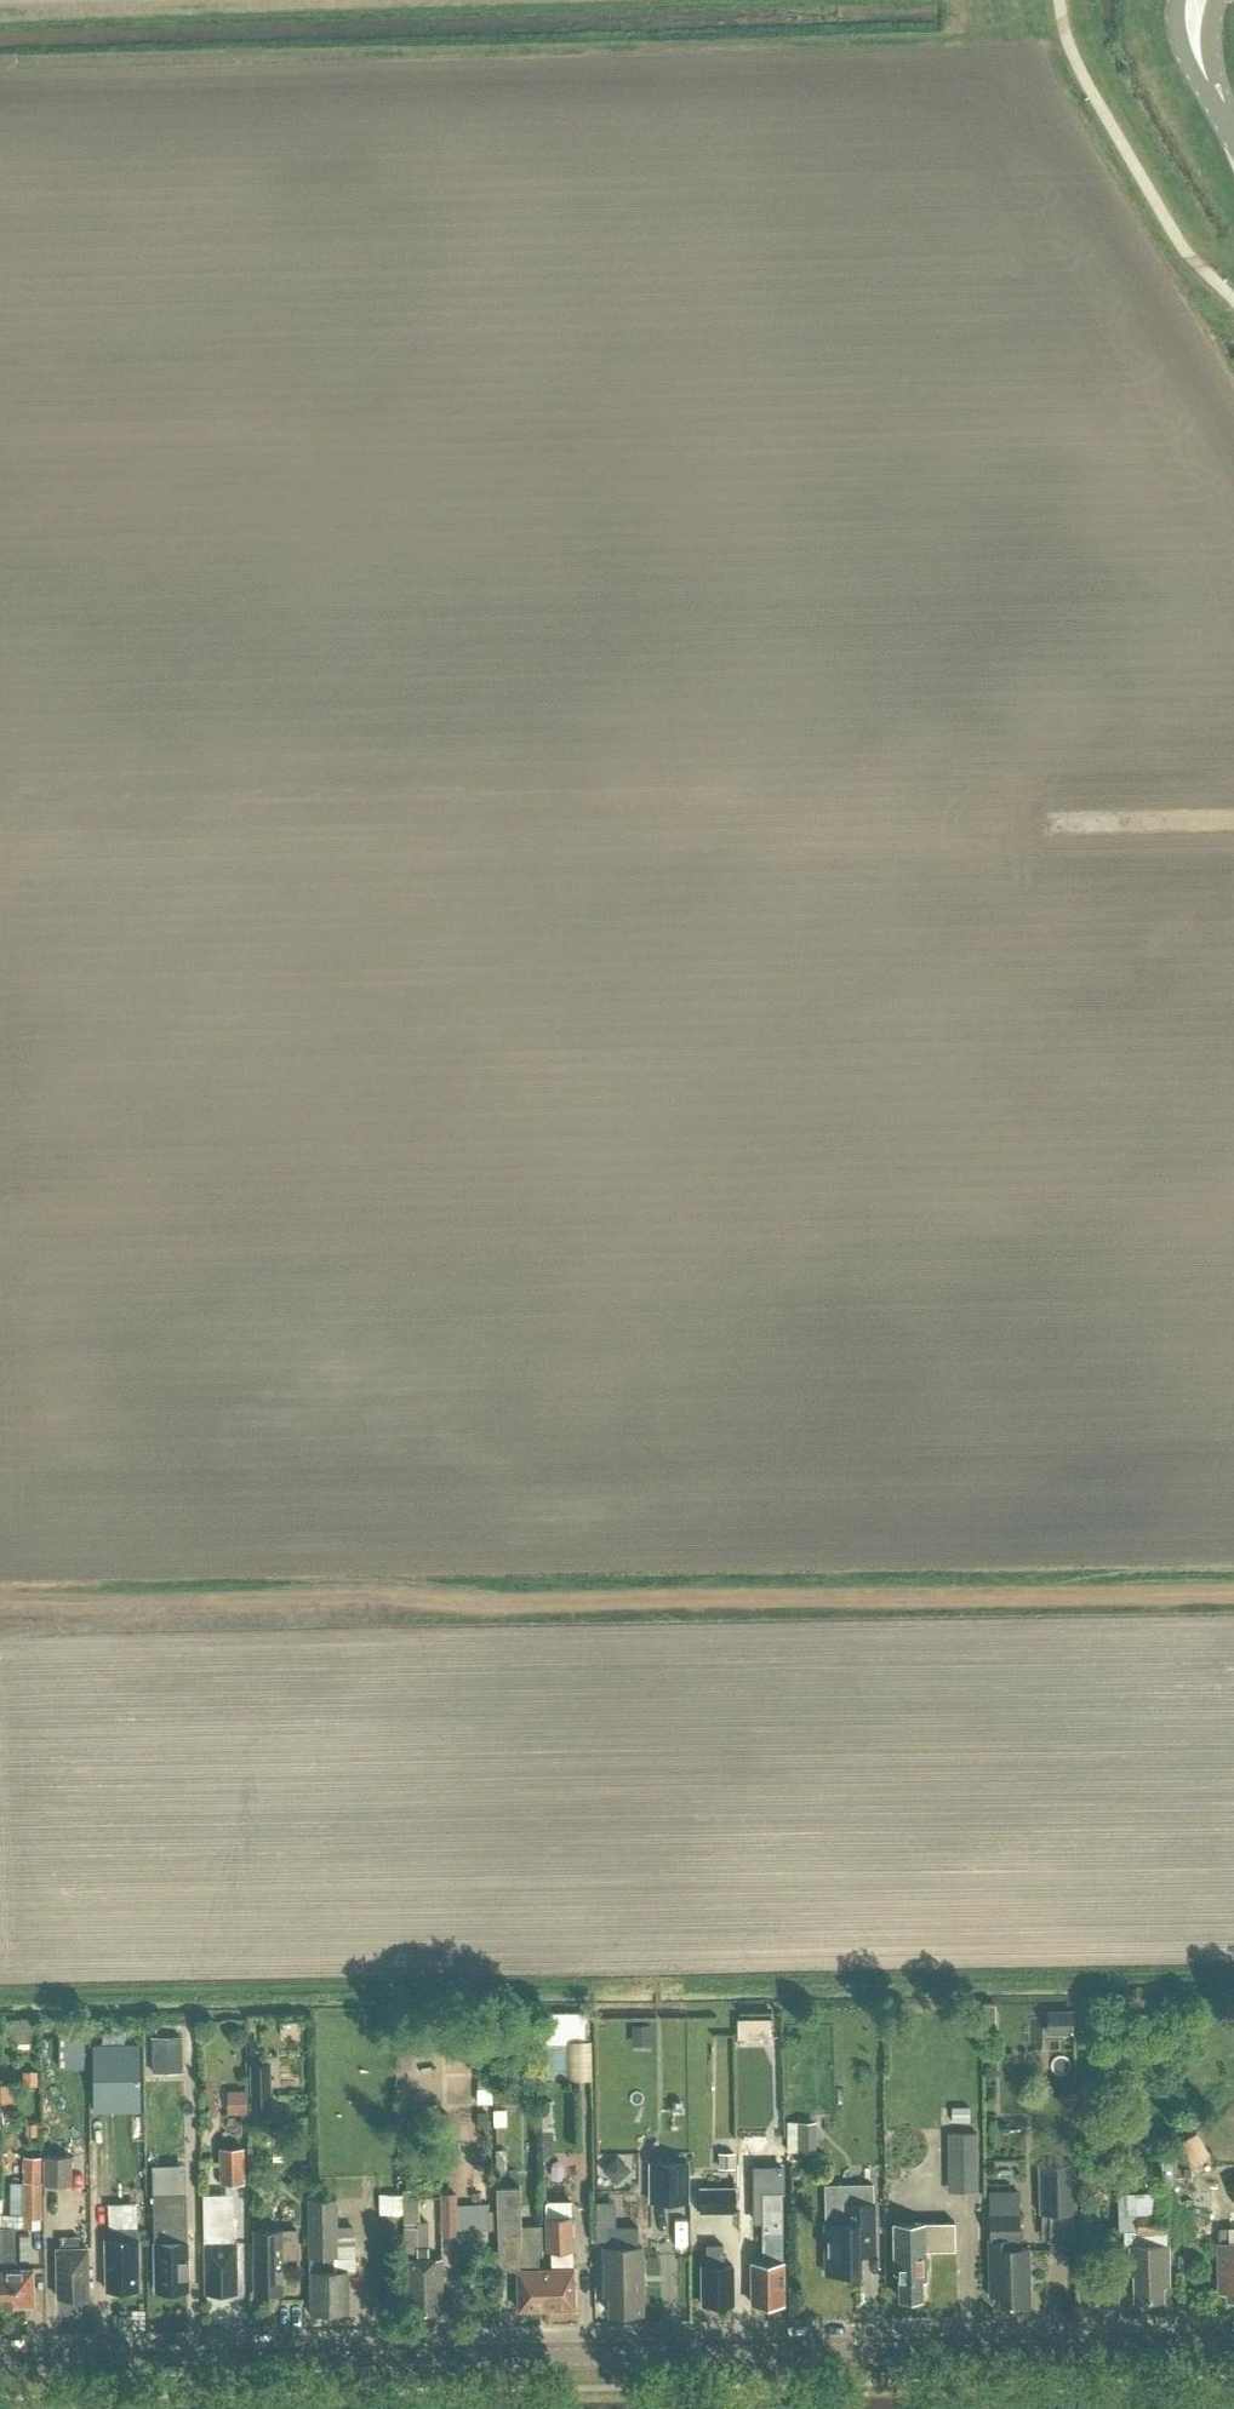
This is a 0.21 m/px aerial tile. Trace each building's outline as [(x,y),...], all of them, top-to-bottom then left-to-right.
[(589,2010),(542,2010),(542,2041),(589,2041),(589,2010)] [(776,2015),(743,2015),(743,2035),(776,2035),(776,2015)] [(155,2071),(186,2069),(185,2033),(154,2034),(155,2071)] [(93,2044),(93,2111),(140,2111),(140,2043),(93,2044)] [(272,2071),(252,2070),(252,2092),(272,2092),(272,2071)] [(816,2149),(816,2119),(797,2119),(797,2149),(816,2149)] [(977,2132),(947,2132),(947,2167),(978,2166),(977,2132)] [(244,2182),(244,2146),(220,2146),(220,2182),(244,2182)] [(1176,2153),(1162,2154),(1163,2183),(1177,2183),(1176,2153)] [(74,2154),(46,2154),(46,2183),(74,2183),(74,2154)] [(606,2154),(606,2175),(630,2175),(630,2154),(606,2154)] [(22,2217),(42,2217),(42,2184),(41,2156),(23,2156),(23,2180),(22,2180),(22,2217)] [(650,2162),(651,2200),(688,2200),(688,2161),(650,2162)] [(1075,2161),(1039,2162),(1040,2212),(1076,2212),(1075,2161)] [(735,2186),(699,2186),(699,2211),(735,2211),(735,2186)] [(419,2188),(404,2188),(406,2294),(413,2294),(413,2311),(436,2310),(436,2302),(443,2302),(442,2256),(429,2257),(429,2222),(420,2222),(419,2188)] [(999,2305),(1029,2304),(1028,2247),(1010,2248),(1010,2239),(1020,2239),(1019,2190),(989,2190),(990,2237),(989,2237),(990,2295),(999,2295),(999,2305)] [(440,2191),(441,2234),(457,2234),(456,2191),(440,2191)] [(748,2268),(748,2278),(751,2278),(751,2302),(784,2302),(783,2231),(783,2205),(783,2191),(763,2191),(763,2231),(763,2262),(751,2262),(751,2268),(748,2268)] [(156,2241),(156,2289),(188,2289),(187,2240),(186,2192),(155,2193),(156,2241)] [(206,2291),(237,2291),(236,2242),(233,2242),(232,2193),(205,2194),(205,2242),(206,2291)] [(1167,2194),(1118,2194),(1118,2229),(1130,2229),(1130,2273),(1135,2273),(1135,2298),(1162,2298),(1162,2279),(1167,2279),(1166,2213),(1167,2194)] [(1,2197),(3,2304),(34,2304),(33,2267),(12,2267),(12,2261),(16,2261),(15,2212),(4,2212),(5,2226),(2,2226),(2,2197),(1,2197)] [(333,2269),(333,2256),(336,2256),(336,2197),(309,2198),(309,2272),(310,2272),(310,2312),(348,2312),(348,2269),(333,2269)] [(462,2228),(493,2227),(491,2200),(461,2201),(462,2228)] [(546,2268),(546,2308),(575,2307),(573,2267),(572,2267),(570,2200),(547,2200),(548,2251),(552,2251),(552,2267),(546,2268)] [(845,2223),(825,2223),(826,2272),(860,2272),(860,2253),(875,2252),(874,2203),(845,2203),(845,2223)] [(893,2222),(894,2250),(894,2271),(900,2271),(900,2298),(904,2297),(907,2300),(914,2300),(917,2297),(921,2297),(921,2271),(926,2271),(926,2267),(929,2264),(929,2256),(926,2253),(926,2249),(955,2249),(955,2221),(893,2222)] [(109,2239),(106,2239),(107,2288),(138,2287),(137,2240),(142,2240),(142,2223),(129,2223),(129,2228),(109,2228),(109,2239)] [(521,2225),(522,2248),(519,2248),(519,2268),(518,2268),(519,2309),(546,2308),(546,2268),(539,2268),(539,2255),(543,2255),(542,2225),(521,2225)] [(605,2247),(604,2247),(605,2295),(610,2295),(610,2313),(642,2313),(642,2246),(634,2246),(634,2227),(605,2227),(605,2247)] [(1228,2242),(1217,2242),(1218,2293),(1227,2293),(1227,2300),(1233,2300),(1233,2227),(1228,2227),(1228,2242)] [(282,2269),(285,2269),(285,2256),(297,2256),(297,2229),(254,2229),(255,2292),(283,2292),(282,2269)] [(57,2296),(89,2295),(88,2247),(81,2247),(81,2236),(60,2236),(60,2247),(57,2247),(57,2296)] [(718,2302),(733,2302),(733,2264),(723,2264),(723,2244),(706,2244),(707,2265),(702,2265),(702,2302),(707,2302),(707,2305),(718,2305),(718,2302)]
